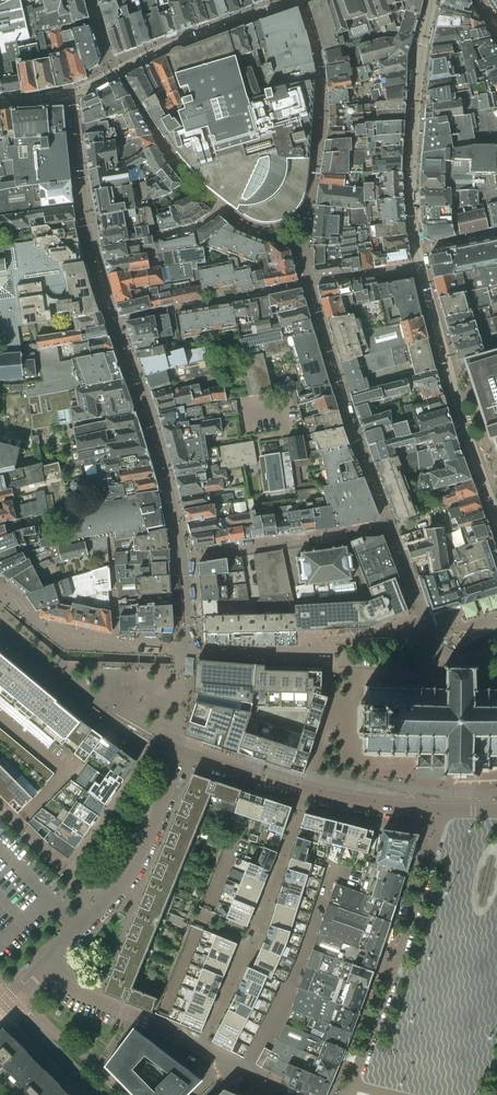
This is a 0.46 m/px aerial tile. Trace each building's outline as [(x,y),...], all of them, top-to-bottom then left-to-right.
[(7,53),(5,44),(14,42),(17,42),(30,39),(28,29),(21,0),(13,0),(8,2),(0,5),(0,55),(7,53)] [(28,29),(38,27),(39,33),(43,32),(52,31),(61,30),(63,26),(73,24),(87,20),(89,20),(89,19),(88,17),(85,6),(86,6),(84,0),(21,0),(28,29)] [(123,3),(122,3),(121,0),(116,0),(117,1),(119,11),(122,10),(124,9),(124,7),(123,3)] [(132,4),(135,3),(139,13),(130,16),(138,48),(152,42),(144,17),(142,12),(139,0),(130,0),(132,4)] [(144,17),(152,42),(165,37),(156,8),(158,7),(156,0),(143,0),(147,11),(148,12),(151,11),(152,14),(144,17)] [(158,7),(163,6),(168,4),(170,11),(177,33),(198,26),(189,0),(156,0),(158,7)] [(205,0),(189,0),(198,26),(209,21),(203,3),(206,2),(205,0)] [(206,2),(203,3),(209,21),(218,18),(213,0),(205,0),(206,2)] [(225,0),(213,0),(218,18),(229,14),(225,0)] [(229,14),(242,10),(239,0),(225,0),(229,14)] [(252,0),(239,0),(242,10),(254,5),(252,0)] [(309,4),(312,13),(320,39),(323,51),(345,45),(342,34),(338,35),(327,0),(322,0),(309,4)] [(346,45),(352,43),(337,0),(327,0),(338,35),(342,34),(345,45),(346,45)] [(352,43),(383,34),(378,19),(368,22),(366,16),(367,16),(362,0),(337,0),(352,43)] [(378,19),(372,0),(362,0),(367,16),(366,16),(368,22),(378,19)] [(378,19),(383,34),(398,35),(390,14),(386,0),(372,0),(378,19)] [(390,14),(398,12),(405,11),(402,0),(386,0),(390,14)] [(405,11),(419,16),(423,0),(402,0),(405,11)] [(442,3),(469,10),(473,8),(472,6),(468,0),(442,0),(442,3)] [(119,11),(117,1),(100,6),(106,25),(118,21),(121,21),(118,11),(119,11)] [(128,52),(138,48),(130,16),(128,10),(128,7),(126,1),(123,2),(123,3),(124,7),(124,9),(122,10),(124,20),(121,21),(118,21),(128,52)] [(441,6),(439,16),(470,20),(480,24),(483,22),(473,8),(469,10),(442,3),(441,6)] [(163,6),(158,7),(156,8),(165,37),(177,33),(170,11),(165,13),(163,6)] [(271,64),(265,66),(256,68),(265,92),(310,82),(315,81),(314,64),(310,46),(306,32),(302,19),(302,18),(299,8),(261,21),(271,64)] [(412,37),(419,16),(405,11),(398,12),(390,14),(398,35),(401,35),(412,37)] [(470,28),(471,32),(486,29),(483,22),(480,24),(470,20),(439,16),(438,18),(439,19),(437,26),(436,26),(436,28),(470,28)] [(128,52),(118,21),(106,25),(115,53),(118,55),(128,52)] [(261,21),(253,24),(265,66),(271,64),(261,21)] [(244,27),(256,68),(265,66),(253,24),(244,27)] [(35,34),(39,33),(38,27),(28,29),(30,39),(17,42),(18,48),(19,48),(21,60),(17,61),(17,66),(19,76),(21,90),(22,93),(39,91),(40,91),(35,62),(41,61),(35,34)] [(87,79),(88,79),(86,73),(99,65),(101,60),(91,27),(72,30),(74,38),(77,48),(79,47),(80,50),(79,51),(82,60),(82,59),(87,79)] [(265,92),(256,68),(244,27),(229,34),(248,100),(266,96),(265,92)] [(472,41),(471,32),(470,28),(436,28),(432,47),(457,44),(472,41)] [(490,37),(486,29),(471,32),(472,41),(490,37)] [(41,61),(50,59),(57,87),(73,84),(62,33),(61,30),(52,31),(43,32),(39,33),(35,34),(41,61)] [(87,79),(82,59),(82,60),(79,51),(80,50),(79,47),(77,48),(74,38),(72,30),(62,33),(73,84),(74,84),(87,79)] [(248,100),(229,34),(169,56),(181,89),(188,87),(191,97),(182,100),(185,110),(178,113),(183,126),(181,126),(182,128),(166,137),(176,153),(177,153),(193,173),(206,188),(209,190),(210,189),(237,211),(238,210),(244,213),(244,214),(246,216),(249,218),(252,220),(255,221),(258,222),(262,222),(265,223),(268,223),(271,223),(274,222),(277,222),(280,221),(283,220),(286,218),(289,217),(291,215),(294,213),(296,210),(298,208),(300,205),(301,202),(303,199),(304,196),(305,193),(306,193),(309,168),(310,159),(308,159),(307,154),(309,153),(307,147),(310,146),(308,140),(310,140),(308,133),(310,133),(309,126),(311,126),(309,119),(311,119),(310,113),(312,112),(310,106),(312,105),(311,99),(313,98),(311,92),(313,91),(311,83),(310,83),(310,82),(265,92),(266,96),(248,100)] [(383,34),(352,43),(346,45),(351,63),(352,70),(357,69),(407,56),(411,42),(412,37),(401,35),(398,35),(383,34)] [(494,46),(490,37),(472,41),(474,51),(494,46)] [(474,51),(472,41),(457,44),(459,53),(454,54),(431,58),(430,58),(428,81),(466,75),(472,73),(475,73),(474,63),(476,62),(474,51)] [(17,42),(14,42),(5,44),(7,53),(0,55),(0,80),(2,93),(3,93),(21,90),(19,76),(14,77),(11,62),(17,61),(21,60),(19,48),(18,48),(17,42)] [(459,53),(457,44),(432,47),(431,58),(454,54),(459,53)] [(346,45),(345,45),(323,51),(325,60),(326,68),(351,63),(346,45)] [(494,46),(474,51),(476,62),(496,54),(496,50),(494,46)] [(476,62),(474,63),(475,73),(482,71),(496,66),(496,54),(476,62)] [(153,64),(173,107),(174,107),(178,113),(185,110),(182,100),(191,97),(188,87),(181,89),(169,56),(166,57),(153,64)] [(357,69),(358,75),(361,83),(380,76),(406,71),(407,56),(357,69)] [(40,91),(57,87),(50,59),(41,61),(35,62),(40,91)] [(352,70),(351,63),(326,68),(327,80),(358,75),(357,69),(352,70)] [(143,69),(160,104),(165,112),(168,111),(173,107),(153,64),(143,69)] [(495,93),(496,92),(496,91),(494,86),(496,85),(496,66),(482,71),(484,78),(487,77),(491,94),(495,93)] [(126,78),(147,112),(160,104),(143,69),(126,78)] [(358,101),(358,107),(385,102),(384,89),(406,85),(406,71),(380,76),(361,83),(362,87),(356,89),(358,101)] [(482,71),(475,73),(472,73),(466,75),(468,85),(471,99),(474,98),(473,97),(477,96),(491,94),(487,77),(484,78),(482,71)] [(329,93),(356,89),(362,87),(361,83),(358,75),(327,80),(329,93)] [(428,81),(427,92),(468,85),(466,75),(428,81)] [(126,114),(137,111),(130,98),(121,81),(111,86),(117,102),(121,100),(126,114)] [(384,89),(385,102),(406,100),(406,85),(384,89)] [(427,92),(426,106),(471,99),(468,85),(427,92)] [(118,138),(125,137),(124,134),(130,133),(129,131),(127,126),(123,115),(126,114),(121,100),(117,102),(111,86),(98,93),(102,103),(107,119),(108,122),(110,129),(115,129),(117,137),(118,138)] [(358,101),(356,89),(329,93),(329,94),(329,105),(358,101)] [(82,103),(83,111),(102,103),(98,93),(84,99),(82,103)] [(475,114),(480,142),(496,139),(496,98),(495,93),(491,94),(477,96),(480,111),(475,114)] [(474,98),(471,99),(426,106),(425,120),(471,115),(475,114),(480,111),(477,96),(473,97),(474,98)] [(359,112),(363,112),(405,110),(406,100),(385,102),(358,107),(359,112)] [(359,115),(359,112),(358,107),(358,101),(329,105),(330,118),(359,115)] [(84,125),(107,119),(102,103),(83,111),(84,125)] [(172,117),(168,111),(165,112),(160,104),(147,112),(158,130),(159,129),(164,138),(166,137),(182,128),(181,126),(179,123),(177,121),(172,117)] [(12,111),(15,137),(10,138),(12,148),(7,149),(10,161),(2,162),(5,175),(0,176),(0,191),(7,190),(71,182),(66,133),(50,136),(48,108),(12,111)] [(60,108),(59,108),(48,108),(50,136),(66,133),(64,111),(60,108)] [(405,110),(363,112),(364,125),(365,125),(365,124),(404,122),(405,110)] [(5,140),(7,149),(12,148),(10,138),(15,137),(12,111),(0,112),(4,132),(5,132),(7,139),(5,140)] [(123,115),(127,126),(130,125),(129,123),(142,119),(137,111),(126,114),(123,115)] [(5,175),(2,162),(10,161),(7,149),(5,140),(7,139),(5,132),(4,132),(0,112),(0,176),(5,175)] [(355,126),(364,125),(363,112),(359,112),(359,115),(330,118),(329,128),(355,126)] [(425,120),(422,155),(476,146),(475,143),(480,142),(475,114),(471,115),(425,120)] [(107,119),(84,125),(85,135),(104,132),(104,139),(117,137),(115,129),(110,129),(108,122),(107,119)] [(130,125),(127,126),(129,131),(148,129),(142,119),(129,123),(130,125)] [(367,136),(367,138),(373,137),(404,136),(404,122),(365,124),(365,125),(364,125),(355,126),(356,137),(367,136)] [(356,138),(356,137),(355,126),(329,128),(327,138),(334,138),(346,137),(346,138),(356,138)] [(148,129),(129,131),(130,133),(124,134),(125,137),(126,140),(151,136),(148,129)] [(86,145),(87,145),(118,141),(118,138),(117,137),(104,139),(104,132),(85,135),(86,145)] [(157,145),(151,136),(126,140),(125,137),(118,138),(118,141),(87,145),(89,170),(107,168),(107,166),(119,164),(157,145)] [(358,138),(358,139),(359,150),(367,149),(403,147),(404,136),(373,137),(367,138),(366,138),(358,138)] [(363,160),(368,159),(367,149),(359,150),(358,139),(351,139),(334,140),(326,141),(324,153),(321,174),(363,174),(363,170),(363,160)] [(480,142),(475,143),(476,146),(422,155),(420,190),(451,190),(451,192),(474,192),(478,192),(478,191),(484,191),(487,204),(496,202),(496,139),(480,142)] [(133,188),(147,184),(147,182),(167,165),(157,145),(119,164),(107,166),(107,168),(89,170),(92,191),(132,185),(133,188)] [(367,149),(368,159),(371,160),(382,159),(402,158),(403,147),(367,149)] [(372,169),(373,175),(402,172),(402,158),(382,159),(371,160),(368,159),(363,160),(363,170),(369,169),(372,169)] [(147,184),(150,191),(159,188),(163,184),(162,182),(175,175),(167,165),(147,182),(147,184)] [(363,177),(372,176),(372,175),(373,175),(372,169),(369,169),(363,170),(363,174),(363,177)] [(403,185),(402,172),(373,175),(372,175),(372,176),(374,176),(374,183),(397,182),(397,185),(403,185)] [(317,199),(317,206),(335,207),(341,208),(341,209),(349,210),(354,210),(366,209),(364,201),(363,184),(363,177),(363,174),(321,174),(319,184),(318,191),(317,199)] [(172,191),(183,184),(175,175),(162,182),(163,184),(159,188),(150,191),(153,199),(153,200),(170,194),(173,193),(172,191)] [(0,212),(5,212),(73,204),(73,202),(71,188),(71,182),(7,190),(0,191),(0,212)] [(404,198),(403,185),(397,185),(397,182),(374,183),(374,184),(363,184),(364,201),(404,198)] [(153,199),(150,191),(147,184),(133,188),(132,185),(92,191),(97,217),(127,212),(147,207),(150,209),(148,200),(153,199)] [(479,205),(478,192),(474,192),(451,192),(451,190),(420,190),(420,209),(456,208),(479,205)] [(180,219),(188,214),(202,204),(194,196),(174,204),(175,206),(177,209),(180,219)] [(406,223),(404,198),(364,201),(366,209),(354,210),(349,210),(349,216),(350,216),(350,217),(349,224),(367,223),(367,224),(378,222),(378,225),(405,223),(406,223)] [(487,204),(492,228),(496,227),(496,202),(487,204)] [(209,210),(202,204),(188,214),(192,221),(190,222),(191,224),(194,224),(209,213),(210,213),(210,210),(209,210)] [(465,209),(474,208),(484,207),(483,204),(479,205),(456,208),(420,209),(421,221),(421,222),(423,231),(425,238),(430,241),(460,235),(457,215),(457,210),(465,209)] [(183,226),(180,219),(177,209),(175,206),(169,207),(170,212),(157,216),(160,232),(183,226)] [(317,206),(316,215),(333,216),(334,208),(341,209),(341,208),(335,207),(317,206)] [(36,211),(29,213),(30,227),(31,227),(31,228),(48,226),(48,225),(63,224),(74,222),(74,223),(75,223),(73,207),(36,211)] [(97,217),(100,232),(127,227),(127,229),(135,228),(148,226),(155,224),(151,209),(150,209),(147,207),(127,212),(97,217)] [(479,231),(489,229),(484,207),(474,208),(479,231)] [(470,233),(479,231),(474,208),(465,209),(470,233)] [(470,233),(465,209),(457,210),(457,215),(460,235),(470,233)] [(30,227),(29,213),(23,213),(3,216),(0,216),(0,231),(5,230),(5,231),(30,227)] [(183,226),(191,224),(190,222),(192,221),(188,214),(180,219),(183,226)] [(350,217),(341,217),(333,216),(316,215),(313,237),(340,239),(341,227),(349,227),(349,224),(350,217)] [(219,216),(197,232),(201,248),(204,248),(208,247),(208,243),(210,242),(209,239),(212,237),(229,224),(219,216)] [(63,230),(53,231),(50,228),(48,226),(31,228),(32,231),(34,243),(19,246),(17,248),(18,252),(17,252),(17,253),(19,253),(21,268),(23,269),(76,260),(78,260),(83,259),(83,260),(84,259),(80,242),(77,228),(76,229),(75,225),(75,223),(74,223),(74,222),(63,224),(63,226),(63,230)] [(367,223),(349,224),(349,227),(355,227),(367,228),(369,243),(373,269),(374,268),(372,255),(371,240),(406,235),(405,223),(378,225),(378,222),(367,224),(367,223)] [(239,269),(238,261),(237,259),(234,257),(227,235),(232,234),(234,229),(229,224),(212,237),(209,239),(210,242),(208,243),(208,247),(228,255),(229,262),(232,261),(236,284),(238,292),(242,291),(237,270),(239,269)] [(148,226),(135,228),(136,234),(128,236),(127,229),(127,227),(100,232),(99,232),(102,246),(152,237),(152,236),(150,237),(148,226)] [(357,244),(355,227),(349,227),(341,227),(340,239),(340,247),(313,246),(313,247),(315,251),(314,265),(350,259),(359,258),(357,244)] [(357,244),(369,243),(367,228),(355,227),(357,244)] [(235,229),(234,229),(232,234),(227,235),(234,257),(237,259),(238,261),(240,261),(249,236),(234,230),(235,229)] [(157,253),(201,248),(197,232),(155,241),(157,253)] [(371,240),(372,255),(397,251),(396,249),(408,247),(408,246),(406,235),(371,240)] [(258,255),(267,253),(271,253),(269,244),(257,240),(249,236),(240,261),(249,259),(250,266),(250,267),(253,266),(258,255)] [(148,254),(157,253),(155,241),(153,242),(152,237),(102,246),(102,247),(105,261),(141,254),(148,254)] [(340,247),(340,239),(313,237),(313,246),(340,247)] [(496,239),(466,245),(456,247),(445,249),(445,250),(432,252),(429,256),(434,279),(447,276),(465,273),(477,271),(485,268),(486,269),(496,267),(496,239)] [(361,271),(373,269),(369,243),(357,244),(359,258),(361,271)] [(285,248),(269,244),(271,253),(267,253),(270,264),(292,259),(290,252),(288,250),(285,248)] [(0,248),(0,270),(5,269),(6,270),(8,270),(11,269),(9,255),(11,255),(11,254),(10,248),(11,248),(11,246),(3,247),(3,246),(1,246),(1,248),(0,248)] [(410,260),(408,247),(396,249),(397,251),(372,255),(374,268),(397,264),(408,262),(410,260)] [(157,253),(148,254),(150,269),(160,268),(191,263),(193,270),(198,269),(197,264),(206,263),(204,248),(201,248),(157,253)] [(26,299),(23,280),(25,278),(78,268),(79,268),(80,268),(86,271),(87,270),(85,264),(84,259),(83,260),(83,259),(78,260),(76,260),(23,269),(21,268),(19,253),(17,253),(17,252),(11,254),(11,255),(9,255),(11,269),(8,270),(6,270),(5,269),(0,270),(0,304),(26,299)] [(272,273),(270,264),(267,253),(258,255),(253,266),(261,264),(266,287),(273,285),(279,284),(288,283),(298,280),(295,269),(272,273)] [(141,254),(105,261),(109,275),(125,272),(125,273),(150,269),(148,254),(141,254)] [(352,272),(361,271),(359,258),(350,259),(352,272)] [(242,291),(255,289),(250,267),(250,266),(249,259),(240,261),(238,261),(239,269),(237,270),(242,291)] [(295,269),(292,259),(270,264),(272,273),(295,269)] [(339,274),(352,272),(350,259),(314,265),(314,266),(315,272),(314,272),(315,277),(315,276),(315,278),(339,274)] [(219,287),(236,284),(232,261),(229,262),(215,265),(219,287)] [(188,283),(195,281),(193,270),(191,263),(160,268),(150,269),(125,273),(125,272),(109,275),(115,295),(131,292),(135,290),(141,290),(141,291),(154,289),(165,287),(171,285),(188,283)] [(253,266),(250,267),(255,289),(266,287),(261,264),(253,266)] [(202,291),(219,287),(215,265),(198,268),(201,285),(202,291)] [(486,269),(485,268),(477,271),(465,273),(447,276),(434,279),(439,298),(466,292),(487,287),(496,285),(496,267),(486,269)] [(22,351),(18,327),(23,326),(74,317),(101,313),(96,300),(91,284),(87,270),(86,271),(80,268),(79,268),(78,268),(25,278),(23,280),(26,299),(0,304),(0,353),(22,351)] [(374,278),(362,280),(364,291),(367,290),(369,301),(369,303),(381,301),(378,285),(377,280),(374,278)] [(387,284),(385,284),(379,285),(378,285),(381,301),(383,309),(386,327),(422,317),(422,316),(421,316),(419,307),(419,305),(419,304),(418,300),(417,297),(416,293),(416,291),(415,291),(415,289),(413,280),(413,279),(412,279),(412,280),(401,281),(401,282),(395,283),(395,282),(393,283),(393,284),(388,285),(388,284),(387,284)] [(362,280),(350,281),(352,294),(355,293),(357,303),(369,301),(367,290),(364,291),(362,280)] [(319,286),(318,287),(321,299),(340,296),(340,297),(352,295),(352,294),(350,281),(337,284),(319,286)] [(165,287),(154,289),(156,296),(159,295),(162,307),(173,305),(188,301),(192,301),(189,288),(188,283),(171,285),(165,287)] [(201,285),(189,288),(192,301),(204,299),(202,291),(201,285)] [(445,318),(487,307),(491,318),(496,317),(496,285),(487,287),(466,292),(439,298),(445,318)] [(154,289),(141,291),(141,294),(142,298),(133,301),(117,305),(120,314),(123,316),(124,316),(127,315),(152,309),(149,297),(156,296),(154,289)] [(141,294),(141,291),(141,290),(135,290),(131,292),(115,295),(117,305),(133,301),(142,298),(141,294)] [(285,293),(268,297),(272,315),(307,307),(301,290),(285,293)] [(383,309),(381,301),(369,303),(369,301),(357,303),(355,293),(352,294),(352,295),(355,314),(360,312),(365,331),(365,332),(386,327),(383,309)] [(159,295),(156,296),(149,297),(152,309),(162,307),(159,295)] [(355,314),(352,295),(340,297),(340,296),(321,299),(327,320),(355,314)] [(272,318),(272,315),(268,297),(257,299),(261,320),(272,318)] [(245,301),(249,323),(261,320),(257,299),(245,301)] [(245,301),(233,304),(237,324),(249,323),(245,301)] [(238,326),(237,324),(233,304),(212,307),(217,333),(237,329),(237,326),(238,326)] [(212,307),(196,310),(200,336),(217,333),(212,307)] [(237,324),(238,326),(240,337),(240,338),(292,326),(292,325),(311,319),(307,307),(272,315),(272,318),(261,320),(249,323),(237,324)] [(449,330),(491,318),(487,307),(445,318),(445,319),(446,319),(449,329),(449,330)] [(196,310),(178,313),(182,335),(184,345),(186,344),(185,338),(200,336),(196,310)] [(360,312),(355,314),(327,320),(333,339),(365,331),(360,312)] [(105,325),(101,313),(74,317),(76,331),(36,337),(37,345),(34,345),(34,349),(37,349),(57,346),(72,343),(83,341),(81,331),(105,325)] [(134,345),(136,352),(161,347),(161,346),(161,347),(159,339),(173,336),(168,314),(155,317),(129,322),(128,322),(126,322),(134,345)] [(370,354),(391,348),(428,339),(427,338),(426,333),(426,332),(425,333),(423,323),(424,322),(422,317),(386,327),(365,332),(365,333),(369,351),(340,360),(341,363),(370,354)] [(491,318),(449,330),(449,331),(449,330),(454,344),(453,344),(454,344),(496,333),(496,317),(491,318)] [(315,332),(311,319),(292,325),(292,326),(240,338),(242,347),(241,347),(238,348),(240,358),(266,353),(264,344),(284,340),(283,338),(286,338),(315,332)] [(81,331),(83,341),(109,337),(105,325),(81,331)] [(365,331),(333,339),(340,360),(369,351),(365,333),(365,332),(365,331)] [(315,332),(286,338),(290,351),(301,390),(330,385),(315,332)] [(454,344),(454,345),(457,355),(459,361),(464,359),(496,350),(496,333),(454,344)] [(230,349),(238,348),(241,347),(238,336),(231,338),(233,347),(229,348),(230,349)] [(72,343),(75,359),(114,351),(109,337),(83,341),(72,343)] [(264,344),(266,353),(240,358),(244,372),(250,397),(271,394),(270,392),(268,385),(262,359),(290,351),(286,338),(283,338),(284,340),(264,344)] [(415,376),(436,371),(436,370),(428,339),(391,348),(395,366),(407,363),(404,352),(407,351),(406,346),(407,345),(414,371),(399,375),(401,381),(407,379),(415,376)] [(136,352),(139,360),(171,354),(171,352),(179,350),(178,343),(161,346),(161,347),(136,352)] [(114,352),(114,351),(75,359),(72,360),(60,362),(57,346),(37,349),(42,374),(43,381),(26,383),(27,398),(29,398),(123,380),(114,352)] [(139,360),(146,376),(210,360),(215,359),(214,352),(212,346),(208,347),(185,352),(184,349),(179,350),(171,352),(171,354),(139,360)] [(240,358),(238,348),(230,349),(232,359),(240,357),(240,358)] [(370,354),(341,363),(348,387),(351,394),(367,389),(367,390),(369,389),(369,387),(370,387),(367,378),(363,379),(362,376),(396,366),(395,366),(391,348),(370,354)] [(464,359),(459,361),(460,362),(460,363),(461,364),(462,365),(463,365),(464,366),(465,366),(466,366),(490,440),(492,439),(496,452),(495,453),(495,454),(495,455),(495,456),(496,457),(496,458),(496,350),(464,359)] [(24,379),(24,378),(37,377),(35,353),(22,354),(22,353),(0,354),(0,381),(24,379)] [(215,374),(210,360),(146,376),(151,391),(171,385),(180,383),(204,377),(215,374)] [(412,394),(415,394),(414,392),(420,390),(420,388),(440,383),(439,381),(436,371),(415,376),(407,379),(411,392),(412,394)] [(381,401),(411,392),(407,379),(401,381),(383,385),(369,389),(367,390),(351,395),(355,407),(364,433),(391,425),(392,425),(391,411),(373,416),(369,404),(381,401)] [(123,380),(29,398),(31,413),(32,413),(32,414),(31,414),(32,417),(34,430),(82,421),(99,418),(117,415),(134,412),(133,410),(134,409),(132,403),(126,386),(124,380),(123,380)] [(443,394),(440,383),(420,388),(420,390),(423,399),(443,394)] [(152,394),(159,413),(184,407),(188,406),(194,405),(211,402),(211,401),(218,401),(227,401),(225,386),(209,389),(209,390),(201,392),(199,385),(190,386),(172,391),(172,388),(152,394)] [(299,404),(308,401),(315,399),(315,400),(333,395),(330,385),(301,390),(302,390),(297,391),(298,397),(299,404)] [(333,395),(315,400),(315,399),(308,401),(311,409),(317,407),(319,415),(338,411),(333,395)] [(413,408),(416,418),(446,409),(447,409),(444,396),(427,400),(418,403),(419,406),(413,408)] [(185,409),(184,407),(159,413),(163,427),(189,422),(204,419),(238,414),(236,401),(211,404),(185,409)] [(413,408),(412,405),(404,407),(406,414),(403,414),(405,421),(416,418),(413,408)] [(405,421),(392,425),(391,425),(393,430),(396,438),(401,437),(401,438),(413,435),(452,423),(447,409),(446,409),(416,418),(405,421)] [(321,457),(320,451),(349,445),(343,428),(341,422),(338,411),(319,415),(302,419),(303,422),(306,429),(315,427),(324,425),(325,432),(313,434),(319,450),(306,453),(307,459),(311,459),(321,457)] [(115,431),(140,426),(138,419),(137,419),(135,414),(106,419),(106,421),(100,422),(73,428),(75,438),(101,433),(115,430),(115,431)] [(168,444),(174,466),(208,461),(219,459),(221,470),(226,469),(257,464),(253,442),(240,444),(217,448),(218,448),(207,450),(205,436),(208,435),(222,433),(221,419),(201,422),(201,425),(190,427),(189,422),(163,427),(168,444)] [(415,444),(416,451),(417,452),(429,449),(429,447),(456,440),(456,439),(457,439),(452,423),(413,435),(415,444)] [(368,446),(374,463),(394,458),(416,451),(415,444),(413,435),(401,438),(401,437),(396,438),(390,440),(386,441),(384,433),(393,430),(391,425),(364,433),(363,433),(368,446)] [(144,439),(140,426),(115,431),(115,430),(101,433),(75,438),(78,452),(144,439)] [(291,462),(307,459),(306,453),(303,436),(287,438),(289,453),(291,462)] [(78,452),(80,461),(108,455),(109,460),(103,461),(101,463),(102,470),(103,474),(152,466),(146,448),(147,448),(144,439),(78,452)] [(449,461),(449,462),(463,457),(457,440),(456,440),(429,447),(429,449),(434,462),(442,459),(444,463),(449,461)] [(16,467),(21,449),(12,446),(11,444),(5,445),(0,443),(0,471),(16,467)] [(320,451),(321,457),(328,486),(363,478),(364,478),(349,445),(320,451)] [(434,462),(429,449),(417,452),(418,466),(419,471),(437,467),(436,466),(435,466),(434,462)] [(418,466),(417,452),(416,451),(394,458),(374,463),(385,492),(397,523),(416,515),(400,472),(418,466)] [(290,462),(291,462),(289,453),(269,456),(270,463),(266,463),(270,492),(289,490),(286,471),(292,470),(290,462)] [(471,480),(463,457),(449,462),(444,464),(446,469),(429,473),(429,474),(416,477),(417,481),(415,481),(419,495),(436,491),(436,490),(440,488),(443,497),(455,493),(454,488),(455,488),(454,485),(471,480)] [(176,477),(221,470),(219,459),(208,461),(174,466),(174,467),(176,477)] [(312,465),(311,459),(307,459),(291,462),(295,489),(296,492),(315,489),(314,482),(301,484),(299,467),(312,465)] [(59,463),(42,467),(44,476),(61,472),(59,463)] [(44,476),(42,467),(42,465),(25,468),(16,470),(5,473),(0,474),(0,493),(0,494),(1,495),(2,501),(9,499),(8,492),(8,491),(30,486),(29,486),(44,482),(43,476),(44,476)] [(154,472),(152,466),(103,474),(96,476),(100,503),(128,499),(127,497),(137,495),(159,490),(154,472)] [(226,469),(221,470),(176,477),(181,496),(205,492),(205,493),(209,492),(208,492),(217,491),(224,490),(224,489),(245,485),(243,477),(228,479),(226,469)] [(257,469),(243,472),(245,480),(258,477),(257,469)] [(378,516),(363,478),(328,486),(322,487),(322,488),(320,488),(321,492),(324,491),(326,501),(327,505),(331,504),(337,527),(375,521),(375,520),(377,516),(378,516)] [(477,495),(471,480),(454,485),(455,488),(454,488),(455,493),(443,497),(445,506),(460,501),(460,500),(468,498),(477,495)] [(445,506),(443,497),(440,488),(436,490),(436,491),(438,506),(438,507),(441,522),(441,523),(449,521),(482,509),(477,495),(468,498),(460,500),(460,501),(445,506)] [(137,495),(148,533),(166,529),(159,490),(137,495)] [(9,499),(2,501),(1,495),(0,495),(0,503),(3,502),(4,509),(0,510),(0,524),(4,523),(11,521),(17,520),(17,519),(44,512),(48,511),(46,497),(45,491),(35,493),(37,501),(26,504),(14,507),(12,501),(10,502),(9,499)] [(181,497),(184,509),(199,507),(211,505),(212,505),(231,502),(234,502),(233,494),(210,497),(209,492),(205,493),(181,497)] [(53,495),(46,497),(48,511),(63,509),(68,509),(67,502),(55,505),(53,495)] [(100,503),(68,509),(63,509),(64,514),(71,543),(77,542),(92,540),(107,537),(113,536),(114,540),(118,540),(148,533),(137,495),(127,497),(128,499),(100,503)] [(310,500),(310,503),(312,502),(316,530),(337,527),(331,504),(327,505),(326,501),(324,501),(323,498),(310,500)] [(236,516),(248,515),(245,501),(233,504),(236,516)] [(231,502),(212,505),(210,506),(200,507),(184,510),(187,522),(217,517),(233,514),(231,502)] [(278,535),(290,534),(286,507),(292,506),(291,502),(273,505),(278,535)] [(307,510),(301,511),(304,532),(316,530),(312,502),(310,503),(306,503),(307,510)] [(427,511),(438,506),(437,502),(425,507),(427,511)] [(273,505),(260,507),(260,510),(261,516),(265,537),(278,535),(273,505)] [(290,534),(304,532),(301,511),(293,512),(292,506),(286,507),(290,534)] [(252,525),(250,525),(253,539),(265,537),(261,516),(260,510),(260,507),(255,508),(255,511),(250,512),(250,514),(252,525)] [(64,514),(63,509),(48,511),(44,512),(45,518),(64,514)] [(452,530),(463,527),(486,521),(486,520),(482,509),(449,521),(451,528),(452,530)] [(228,529),(242,526),(250,525),(252,525),(250,514),(248,515),(236,516),(234,516),(233,516),(231,517),(228,518),(206,521),(188,525),(191,535),(196,535),(196,533),(206,531),(206,533),(228,530),(228,529)] [(487,520),(486,521),(463,527),(469,544),(470,545),(493,539),(490,532),(491,532),(490,531),(489,529),(489,528),(487,522),(487,521),(487,520)] [(451,528),(449,521),(441,523),(442,528),(443,528),(443,529),(451,528)] [(432,560),(434,573),(449,570),(447,552),(446,545),(445,537),(443,532),(443,529),(443,528),(442,528),(441,523),(441,522),(437,522),(437,528),(427,530),(428,537),(422,538),(421,535),(413,537),(404,541),(413,564),(427,560),(427,561),(432,560)] [(8,535),(4,523),(0,524),(0,538),(8,535)] [(250,525),(242,526),(245,540),(253,539),(250,525)] [(228,529),(228,530),(230,543),(245,540),(242,526),(228,529)] [(46,548),(58,546),(60,547),(58,536),(40,540),(39,533),(37,534),(35,527),(21,530),(8,535),(0,538),(0,553),(9,549),(16,547),(26,544),(29,551),(33,551),(36,550),(42,548),(46,548)] [(114,540),(115,553),(169,551),(169,550),(166,529),(148,533),(118,540),(114,540)] [(230,543),(228,530),(206,533),(206,531),(196,533),(196,535),(191,535),(194,547),(196,548),(215,546),(230,543)] [(368,628),(381,623),(381,624),(382,624),(382,625),(383,625),(384,625),(385,625),(385,624),(386,624),(386,623),(387,622),(387,621),(386,621),(405,614),(408,599),(387,544),(386,543),(384,538),(384,537),(383,535),(378,537),(362,538),(361,538),(360,538),(355,540),(354,541),(351,542),(373,600),(368,602),(302,605),(296,606),(297,627),(297,628),(296,628),(297,631),(298,631),(298,632),(309,631),(368,628)] [(92,540),(94,557),(104,554),(108,554),(107,537),(92,540)] [(494,542),(493,539),(470,545),(469,544),(447,552),(449,570),(451,569),(455,579),(462,605),(496,594),(496,552),(494,542)] [(75,545),(60,549),(60,547),(58,546),(60,556),(51,559),(33,566),(10,581),(26,594),(26,595),(44,589),(44,588),(35,571),(39,569),(39,570),(53,565),(53,564),(67,560),(76,558),(88,555),(87,550),(87,548),(85,543),(75,545)] [(29,551),(26,544),(16,547),(9,549),(0,553),(0,563),(29,551)] [(1,574),(10,581),(33,566),(51,559),(60,556),(58,546),(46,548),(47,551),(30,559),(1,574)] [(306,582),(306,585),(296,587),(298,598),(314,596),(314,595),(321,594),(321,595),(327,594),(327,593),(331,593),(332,596),(356,592),(352,572),(350,572),(350,570),(352,570),(353,571),(354,571),(354,570),(354,569),(353,568),(352,557),(352,556),(352,555),(351,555),(350,556),(348,556),(347,547),(345,547),(344,546),(343,547),(342,548),(335,549),(334,548),(333,549),(316,551),(315,551),(314,551),(314,552),(307,553),(306,552),(305,552),(304,553),(301,553),(302,557),(298,558),(297,557),(296,558),(296,559),(297,560),(298,564),(297,565),(297,566),(298,567),(299,574),(299,575),(299,576),(300,577),(300,581),(300,582),(300,583),(300,584),(301,583),(302,582),(306,582)] [(1,574),(30,559),(47,551),(46,548),(42,548),(36,550),(33,551),(29,551),(0,563),(0,573),(1,574)] [(283,550),(254,555),(261,598),(292,593),(283,550)] [(170,562),(169,551),(115,553),(116,566),(170,562)] [(109,562),(108,554),(104,554),(94,557),(93,557),(96,566),(109,562)] [(238,568),(236,557),(198,563),(200,576),(217,575),(226,574),(244,572),(243,567),(238,568)] [(117,579),(170,575),(170,562),(116,566),(117,579)] [(41,610),(41,617),(69,624),(112,633),(110,612),(108,591),(111,591),(109,566),(92,572),(98,593),(74,600),(59,604),(41,609),(41,610)] [(451,569),(449,570),(434,573),(419,577),(431,614),(462,605),(455,579),(451,569)] [(98,593),(92,572),(92,571),(68,578),(44,588),(44,589),(26,595),(37,611),(41,610),(41,609),(59,604),(74,600),(98,593)] [(226,574),(227,586),(246,584),(244,572),(226,574)] [(171,593),(170,575),(117,579),(118,597),(125,596),(154,595),(171,593)] [(200,576),(201,588),(218,587),(217,575),(200,576)] [(218,587),(201,588),(202,601),(220,601),(249,600),(246,584),(227,586),(218,587)] [(171,593),(154,595),(156,632),(163,632),(173,633),(174,630),(171,593)] [(236,633),(297,632),(298,632),(298,631),(297,631),(296,628),(297,628),(297,627),(296,606),(295,606),(292,593),(261,598),(252,607),(252,615),(221,616),(220,601),(202,601),(204,616),(205,616),(206,634),(217,634),(236,633)] [(125,596),(126,601),(136,600),(139,632),(156,632),(154,595),(125,596)] [(121,632),(139,632),(136,600),(126,601),(119,601),(121,616),(120,616),(121,632)] [(54,741),(56,739),(62,745),(68,738),(82,721),(81,721),(0,654),(0,696),(54,741)] [(196,702),(185,736),(238,754),(238,753),(245,732),(252,713),(251,712),(253,704),(254,692),(256,667),(256,666),(256,665),(224,662),(204,661),(203,661),(197,660),(197,662),(194,693),(197,694),(198,694),(197,703),(196,702)] [(245,732),(238,753),(246,755),(304,774),(321,721),(324,712),(328,698),(324,696),(322,696),(322,672),(321,672),(309,672),(309,669),(309,668),(296,667),(288,667),(276,667),(269,667),(266,667),(266,666),(256,665),(256,666),(256,667),(254,692),(307,694),(307,709),(310,710),(297,749),(253,735),(245,732)] [(358,733),(358,735),(359,735),(359,737),(361,739),(363,739),(363,741),(365,741),(364,751),(362,753),(364,755),(367,753),(378,753),(378,756),(380,756),(380,754),(392,754),(391,757),(394,757),(394,754),(405,754),(405,757),(407,757),(407,754),(419,754),(419,756),(418,760),(418,765),(416,767),(417,769),(419,767),(420,767),(431,767),(431,770),(433,770),(434,767),(445,768),(445,773),(442,778),(445,780),(448,774),(465,774),(472,774),(476,779),(477,779),(479,777),(478,775),(478,769),(487,769),(489,772),(492,771),(490,767),(496,768),(496,691),(490,690),(490,687),(489,687),(489,671),(481,670),(477,666),(472,670),(465,670),(455,669),(450,669),(447,665),(444,667),(447,672),(447,682),(435,681),(435,682),(434,686),(433,686),(433,689),(423,689),(423,686),(420,686),(420,689),(410,688),(410,685),(407,685),(407,688),(396,688),(395,685),(393,685),(393,688),(382,687),(382,684),(381,684),(379,685),(379,687),(372,687),(368,687),(366,685),(364,686),(366,688),(366,700),(364,699),(364,701),(362,701),(360,702),(360,704),(359,704),(359,706),(359,708),(364,708),(363,720),(363,732),(358,732),(358,733)] [(164,698),(165,673),(157,673),(157,698),(164,698)] [(82,721),(68,738),(80,747),(93,729),(82,722),(82,721)] [(80,747),(74,754),(85,762),(93,750),(94,751),(103,737),(93,729),(80,747)] [(103,737),(94,751),(111,763),(121,750),(103,737)] [(111,763),(107,768),(111,770),(124,780),(137,762),(121,750),(111,763)] [(88,764),(75,783),(106,805),(124,780),(111,770),(105,777),(88,764)] [(0,778),(0,795),(0,796),(16,780),(7,771),(0,778)] [(213,806),(231,814),(238,792),(241,793),(242,791),(193,775),(104,993),(152,1012),(158,999),(132,988),(163,915),(195,835),(209,801),(214,803),(213,806)] [(16,780),(0,796),(9,804),(25,789),(16,780)] [(71,780),(61,790),(99,816),(106,805),(75,783),(71,780)] [(25,789),(9,804),(18,814),(34,798),(25,789)] [(61,790),(52,799),(70,812),(91,826),(91,827),(92,827),(100,817),(99,816),(61,790)] [(238,792),(231,814),(231,815),(244,819),(251,796),(241,793),(238,792)] [(244,819),(256,822),(263,800),(251,796),(244,819)] [(275,804),(263,800),(256,822),(267,826),(275,804)] [(275,804),(267,826),(266,831),(281,836),(290,808),(275,804)] [(43,808),(32,818),(43,826),(50,831),(50,830),(77,848),(84,838),(62,823),(63,822),(43,808)] [(84,838),(91,827),(70,812),(62,823),(84,838)] [(318,841),(324,818),(303,813),(296,838),(310,842),(318,844),(318,841)] [(32,818),(28,823),(37,832),(43,826),(32,818)] [(324,818),(318,841),(331,844),(336,821),(324,818)] [(343,846),(349,824),(336,821),(331,844),(343,846)] [(349,824),(343,846),(355,850),(361,827),(349,824)] [(361,827),(355,850),(368,853),(374,830),(361,827)] [(50,831),(44,839),(51,847),(69,859),(77,848),(50,830),(50,831)] [(377,864),(407,871),(407,872),(408,869),(411,859),(411,858),(412,858),(413,859),(416,850),(414,849),(414,848),(417,838),(418,838),(418,836),(415,835),(415,836),(411,835),(405,834),(406,832),(396,830),(395,832),(390,831),(390,832),(385,831),(383,830),(380,847),(379,846),(378,851),(379,852),(378,859),(377,864)] [(310,842),(296,838),(289,858),(304,862),(310,842)] [(254,867),(268,872),(276,853),(261,848),(254,867)] [(304,862),(289,858),(286,870),(307,876),(311,864),(304,862)] [(369,862),(360,892),(396,905),(407,871),(377,864),(369,862)] [(242,876),(263,884),(268,872),(254,867),(247,864),(242,876)] [(304,887),(307,876),(286,870),(283,881),(304,887)] [(237,886),(259,894),(263,884),(242,876),(237,886)] [(279,892),(300,899),(304,887),(283,881),(279,892)] [(391,922),(396,905),(360,892),(336,883),(330,900),(391,922)] [(232,897),(254,906),(259,894),(237,886),(232,897)] [(276,904),(297,910),(300,899),(279,892),(276,904)] [(250,916),(254,906),(232,897),(228,908),(250,916)] [(318,934),(380,956),(391,922),(330,900),(318,934)] [(272,915),(293,921),(297,910),(276,904),(272,915)] [(223,919),(245,928),(250,916),(228,908),(223,919)] [(269,927),(290,933),(293,921),(272,915),(269,927)] [(285,947),(290,933),(269,927),(265,938),(285,947)] [(374,972),(380,956),(318,934),(313,950),(374,972)] [(209,949),(231,957),(236,945),(214,937),(209,949)] [(265,938),(260,949),(280,958),(285,947),(265,938)] [(209,949),(205,959),(227,968),(231,957),(209,949)] [(280,958),(260,949),(255,960),(275,969),(280,958)] [(313,950),(307,966),(368,989),(374,972),(313,950)] [(222,979),(227,968),(205,959),(200,971),(222,979)] [(251,970),(268,978),(271,979),(275,969),(255,960),(251,970)] [(299,989),(321,997),(360,1011),(368,989),(307,966),(299,989)] [(268,978),(251,970),(246,968),(241,979),(263,989),(268,978)] [(200,971),(196,981),(218,990),(222,979),(200,971)] [(236,990),(257,1000),(263,989),(241,979),(236,990)] [(213,1001),(218,990),(196,981),(191,993),(213,1001)] [(252,1010),(257,1000),(236,990),(232,1001),(252,1010)] [(191,993),(187,1004),(209,1012),(213,1001),(191,993)] [(321,997),(314,1019),(353,1033),(360,1011),(321,997)] [(226,1012),(247,1022),(252,1010),(232,1001),(226,1012)] [(209,1012),(187,1004),(182,1015),(205,1023),(209,1012)] [(291,1011),(288,1017),(303,1023),(306,1016),(291,1011)] [(226,1012),(221,1023),(242,1032),(247,1022),(226,1012)] [(205,1023),(182,1015),(178,1025),(200,1035),(205,1023)] [(346,1049),(353,1033),(314,1019),(313,1019),(311,1018),(307,1026),(327,1034),(324,1041),(346,1049)] [(237,1042),(242,1032),(221,1023),(217,1033),(237,1042)] [(285,1025),(277,1040),(339,1066),(346,1049),(324,1041),(285,1025)] [(0,1032),(0,1086),(8,1094),(70,1094),(13,1037),(4,1028),(0,1032)] [(113,1056),(105,1066),(133,1094),(187,1094),(203,1080),(134,1028),(113,1056)] [(93,1031),(89,1036),(94,1040),(96,1038),(97,1037),(98,1035),(93,1031)] [(237,1042),(217,1033),(212,1043),(232,1053),(237,1042)] [(270,1072),(283,1077),(288,1063),(333,1082),(339,1066),(277,1040),(271,1051),(279,1056),(276,1062),(270,1072)] [(279,1056),(271,1051),(265,1048),(256,1064),(262,1067),(267,1057),(276,1062),(279,1056)] [(280,1084),(308,1094),(327,1094),(333,1082),(288,1063),(283,1077),(280,1084)]
